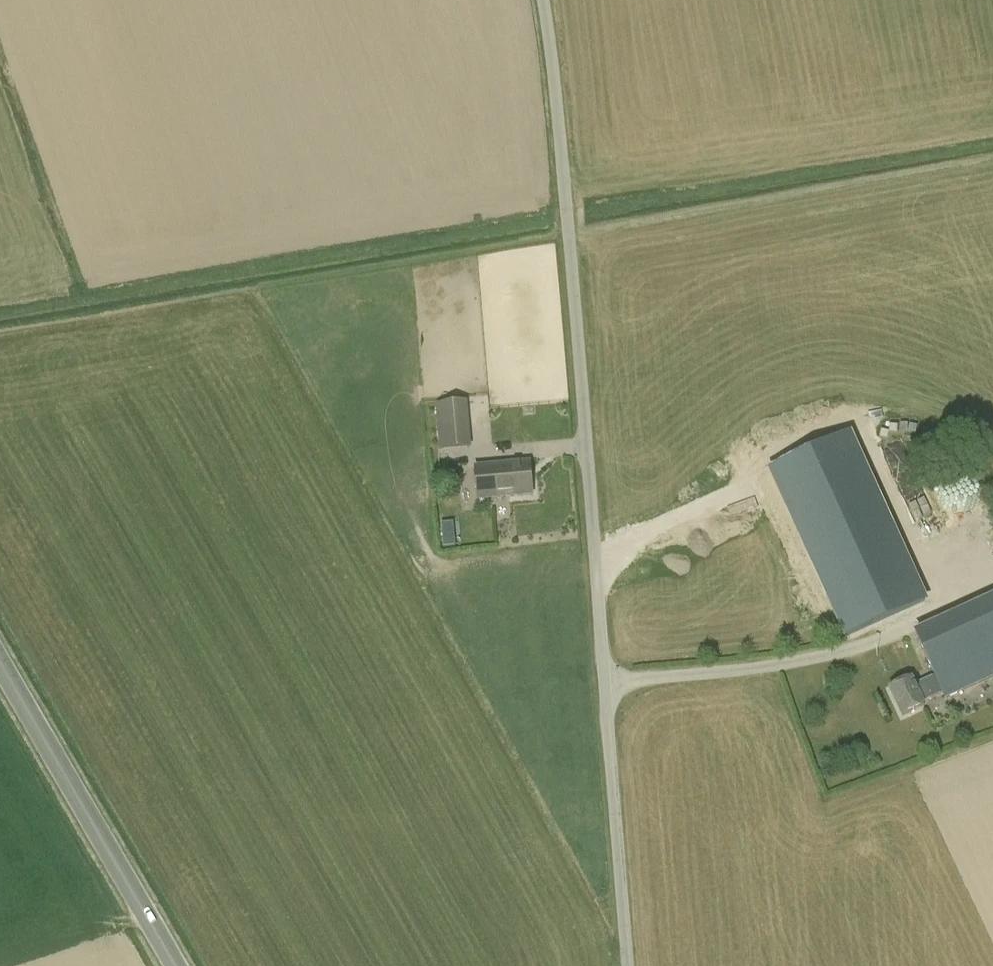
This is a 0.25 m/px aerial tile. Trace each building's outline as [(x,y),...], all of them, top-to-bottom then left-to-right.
[(467,402),(436,405),(440,451),(472,448),(467,402)] [(883,419),(808,451),(885,621),(961,587),(883,419)] [(476,469),(478,500),(532,496),(530,465),(476,469)] [(992,677),(992,605),(915,640),(932,678),(940,696),(942,700),(992,677)] [(932,678),(915,686),(912,679),(890,689),(902,717),(924,707),(923,704),(940,696),(932,678)]
